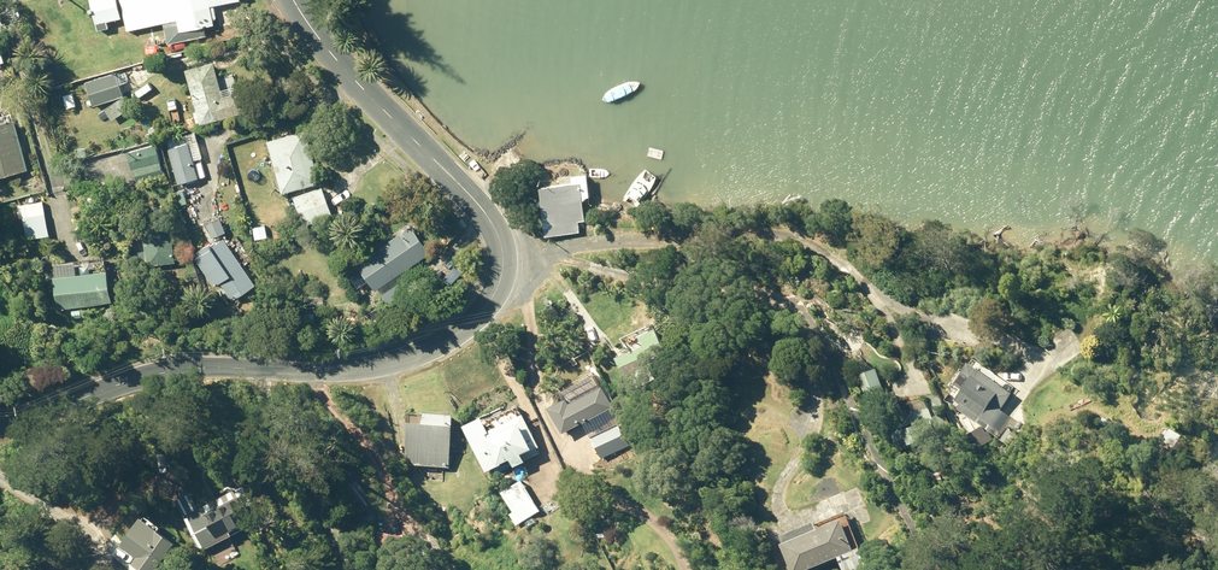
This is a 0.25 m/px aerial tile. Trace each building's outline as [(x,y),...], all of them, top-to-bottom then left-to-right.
[(101,29),(112,26),(110,18),(125,15),(121,0),(94,0),(101,29)] [(131,30),(180,18),(183,30),(220,22),(216,4),(234,0),(124,0),(131,30)] [(203,119),(204,122),(246,110),(240,89),(226,93),(217,59),(188,67),(200,108),(196,109),(199,120),(203,119)] [(93,79),(101,102),(126,94),(119,70),(93,79)] [(107,107),(114,118),(133,106),(126,95),(107,107)] [(137,119),(144,127),(154,118),(147,110),(137,119)] [(187,118),(190,127),(199,125),(196,115),(187,118)] [(30,168),(17,119),(0,123),(0,176),(30,168)] [(269,139),(284,193),(322,183),(307,129),(269,139)] [(180,182),(201,177),(196,159),(203,157),(196,131),(168,139),(180,182)] [(135,169),(139,182),(166,174),(157,145),(129,153),(134,170),(135,169)] [(544,184),(548,235),(582,231),(581,220),(588,219),(585,180),(544,184)] [(263,183),(260,189),(267,193),(270,187),(263,183)] [(296,196),(306,226),(335,215),(325,186),(296,196)] [(18,204),(20,217),(47,213),(45,200),(18,204)] [(209,223),(214,236),(227,231),(222,218),(209,223)] [(140,249),(141,265),(178,261),(173,222),(145,225),(148,248),(140,249)] [(380,290),(397,314),(426,294),(409,270),(433,253),(414,226),(359,263),(378,291),(380,290)] [(233,295),(236,299),(259,283),(228,237),(216,245),(214,241),(198,252),(200,255),(198,257),(217,285),(224,281),(226,285),(221,289),(227,299),(233,295)] [(57,273),(61,306),(116,299),(111,265),(57,273)] [(623,357),(636,388),(662,377),(657,363),(671,357),(669,352),(674,350),(671,342),(666,345),(659,329),(645,336),(649,346),(623,357)] [(578,336),(583,346),(587,344),(582,335),(578,336)] [(978,363),(976,361),(959,383),(966,388),(957,399),(963,404),(960,408),(979,422),(983,417),(993,424),(1017,393),(1012,390),(1015,387),(980,360),(978,363)] [(861,376),(868,401),(889,394),(881,369),(861,376)] [(595,438),(605,459),(631,447),(620,427),(624,425),(615,407),(617,407),(607,387),(574,404),(572,399),(555,408),(567,433),(600,417),(607,432),(595,438)] [(412,464),(454,468),(459,413),(430,412),(429,422),(416,421),(412,464)] [(470,425),(490,471),(518,459),(520,466),(532,461),(528,455),(541,449),(541,448),(544,446),(531,415),(495,430),(489,417),(470,425)] [(1160,452),(1168,458),(1183,438),(1174,431),(1160,452)] [(924,478),(927,488),(948,480),(945,471),(924,478)] [(512,515),(519,526),(544,511),(526,480),(505,493),(516,512),(512,515)] [(188,515),(204,551),(235,536),(233,532),(240,529),(241,532),(249,528),(248,526),(259,520),(245,489),(188,515)] [(147,569),(164,569),(185,543),(150,515),(128,545),(143,557),(138,564),(147,569)] [(799,569),(813,569),(861,550),(849,520),(789,544),(799,569)] [(467,528),(468,538),(478,537),(477,527),(467,528)]
